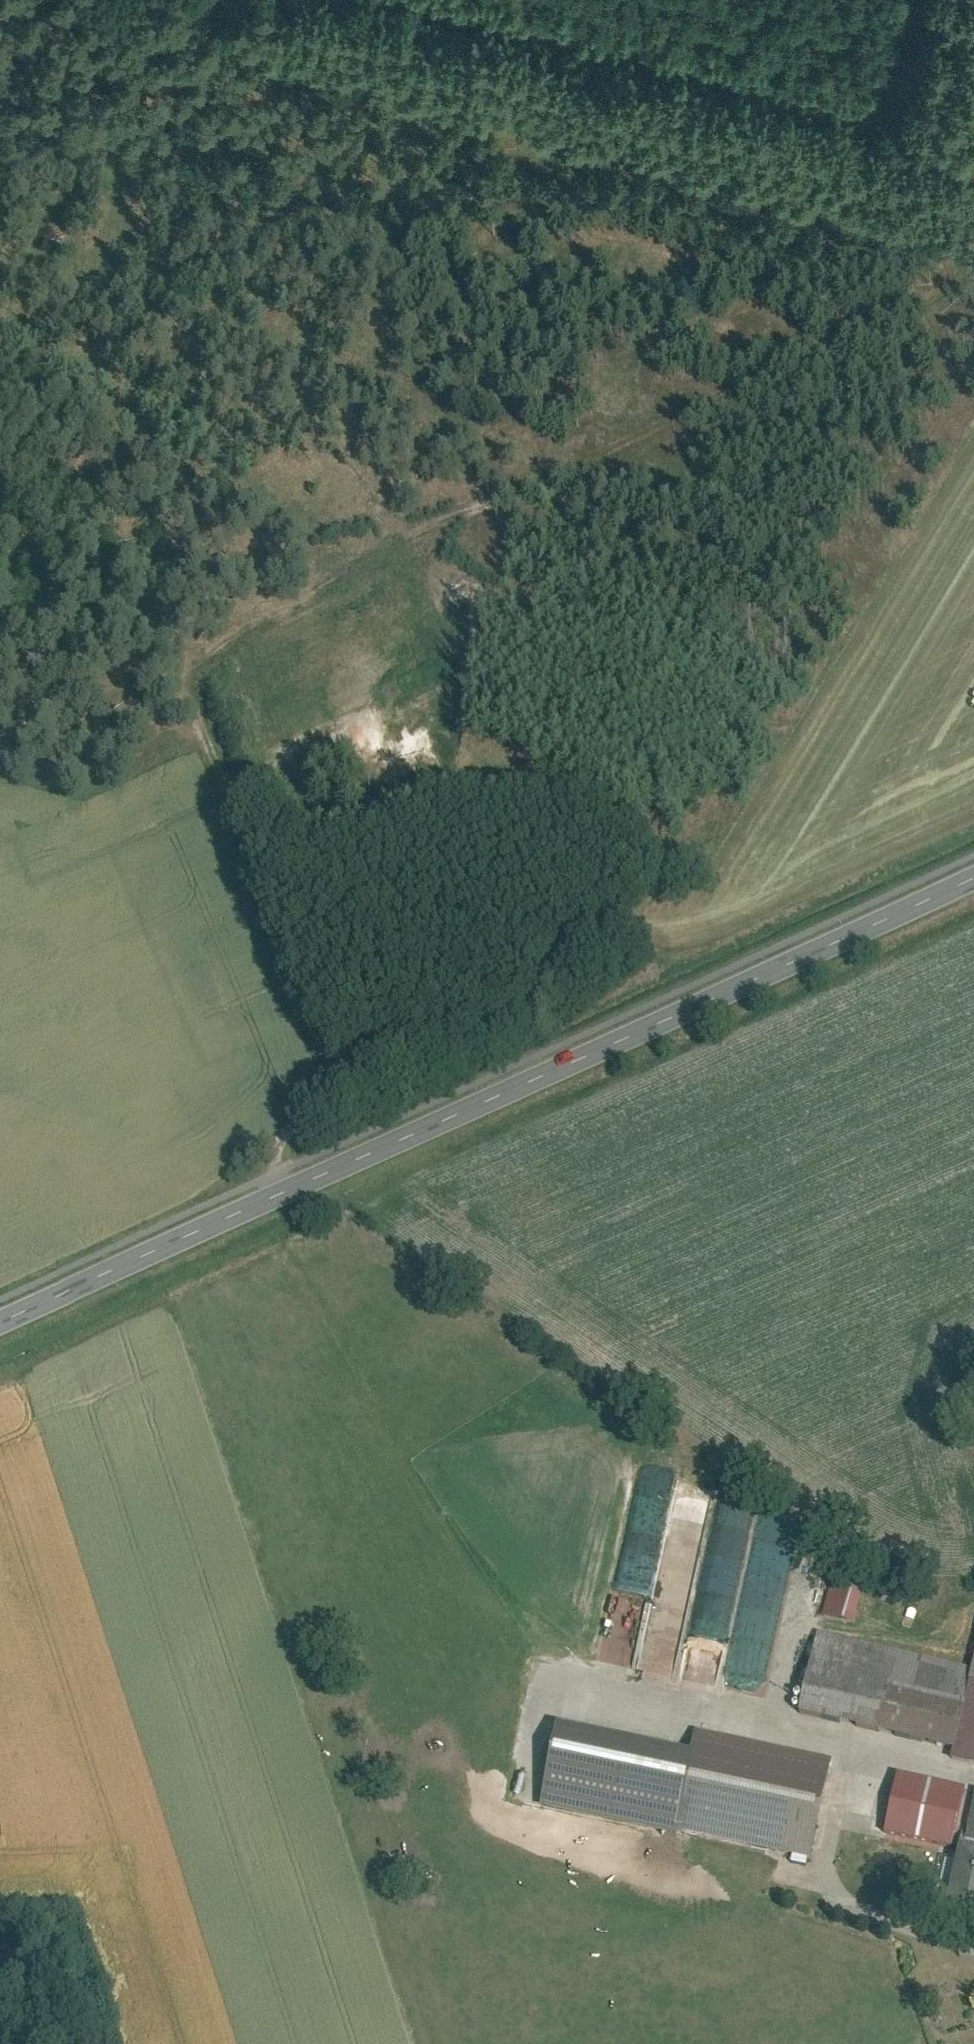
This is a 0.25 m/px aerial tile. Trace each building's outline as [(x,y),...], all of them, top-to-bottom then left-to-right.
[(642,1464),(614,1624),(646,1630),(675,1470),(642,1464)] [(855,1622),(864,1589),(832,1580),(823,1614),(855,1622)] [(822,1625),(802,1709),(962,1747),(959,1758),(973,1762),(973,1656),(973,1661),(822,1625)] [(836,1767),(702,1738),(696,1765),(563,1737),(548,1808),(815,1866),(836,1767)] [(969,1797),(899,1782),(886,1842),(957,1857),(969,1797)] [(953,1924),(973,1928),(973,1816),(953,1924)] [(943,1856),(942,1878),(954,1879),(956,1857),(943,1856)]
